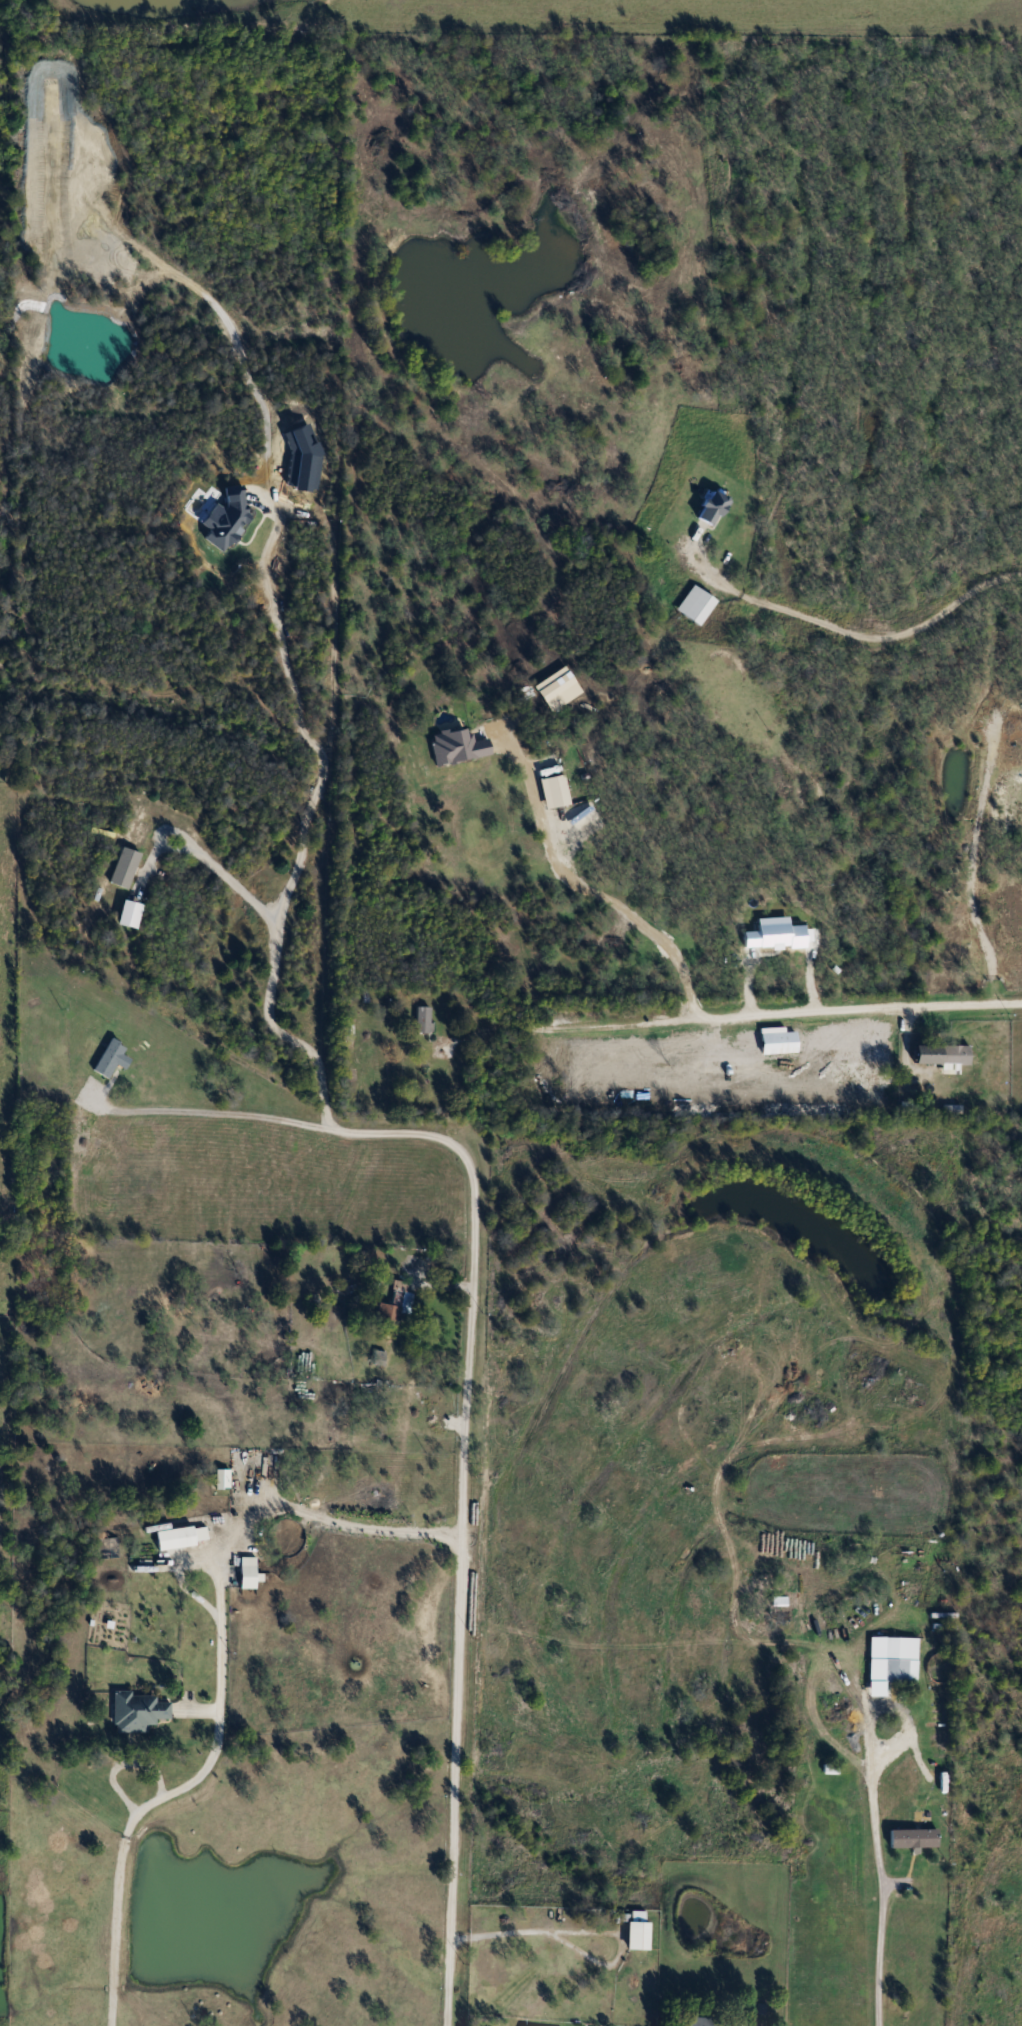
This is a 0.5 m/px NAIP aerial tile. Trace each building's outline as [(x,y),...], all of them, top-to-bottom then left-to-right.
[(720,513),(726,517),(735,499),(715,488),(699,517),(714,525),(720,513)] [(720,600),(696,583),(678,610),(702,626),(720,600)] [(419,1034),(435,1034),(435,1007),(419,1007),(419,1034)] [(795,1032),(756,1032),(756,1054),(795,1054),(795,1032)] [(96,1070),(112,1078),(119,1064),(125,1067),(129,1058),(125,1056),(129,1046),(112,1038),(96,1070)] [(968,1046),(906,1046),(906,1064),(937,1064),(937,1074),(956,1074),(956,1066),(968,1066),(968,1046)] [(413,1315),(415,1293),(410,1292),(411,1283),(395,1281),(392,1304),(381,1303),(378,1322),(402,1325),(403,1314),(413,1315)] [(200,1545),(197,1526),(156,1532),(159,1551),(200,1545)] [(241,1589),(259,1589),(259,1557),(241,1557),(241,1589)] [(769,1607),(784,1607),(784,1598),(769,1598),(769,1607)] [(916,1638),(882,1638),(882,1684),(916,1684),(916,1638)] [(150,1732),(150,1724),(158,1724),(158,1718),(173,1718),(173,1702),(158,1702),(158,1695),(135,1695),(135,1691),(117,1691),(117,1732),(150,1732)] [(894,1829),(894,1847),(941,1847),(941,1829),(894,1829)] [(652,1950),(652,1921),(649,1921),(649,1910),(631,1910),(631,1950),(652,1950)] [(747,2018),(690,2016),(690,2025),(747,2025),(747,2018)]
